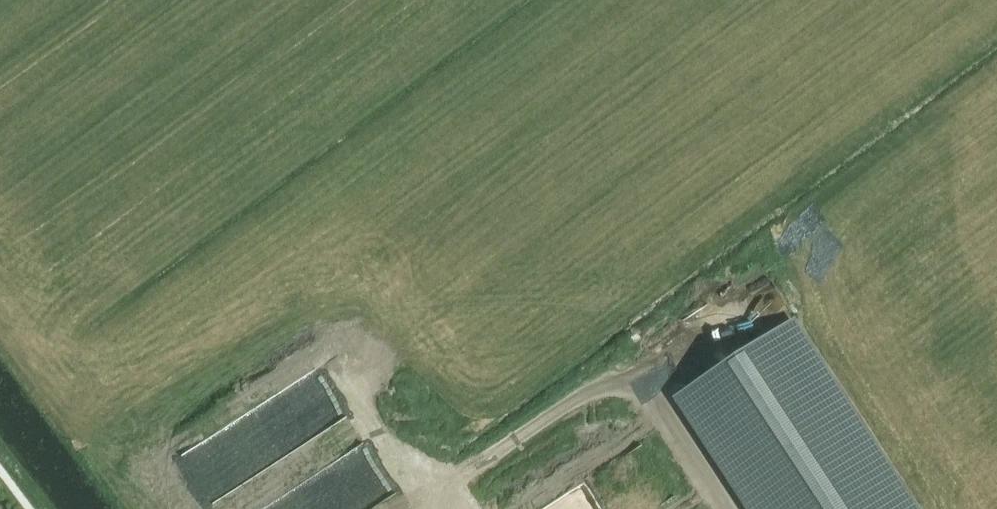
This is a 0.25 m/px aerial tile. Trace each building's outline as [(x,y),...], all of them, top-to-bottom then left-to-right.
[(794,320),(674,399),(746,508),(917,508),(794,320)]
